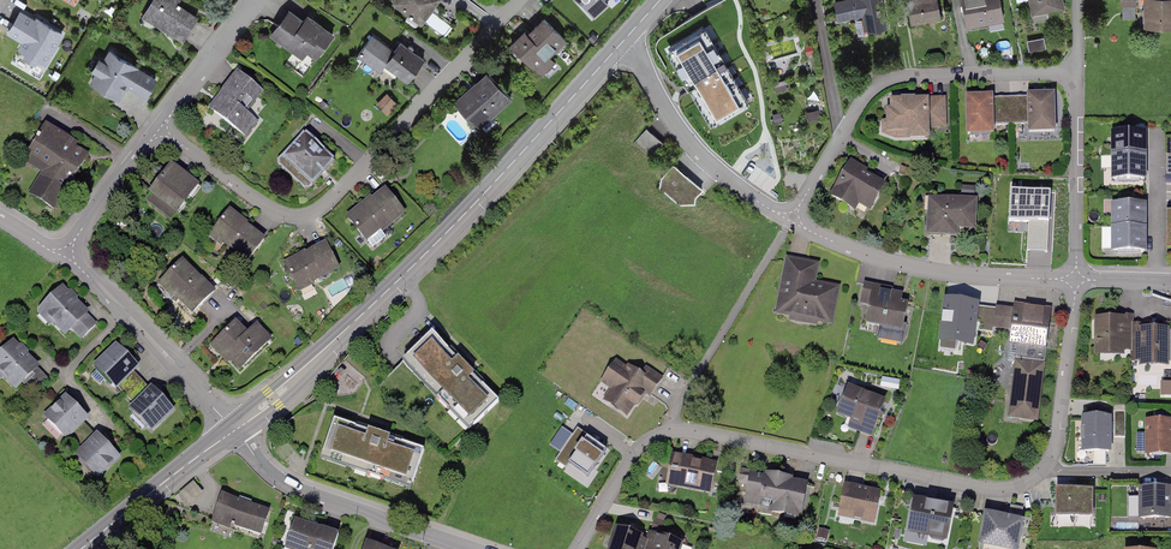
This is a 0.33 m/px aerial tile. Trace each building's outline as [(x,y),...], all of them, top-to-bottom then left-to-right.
[(163,0),(154,0),(140,24),(177,45),(193,18),(163,0)] [(393,1),(419,20),(435,0),(394,0),(393,1)] [(556,0),(549,0),(547,2),(556,10),(561,4),(556,0)] [(592,15),(609,0),(578,0),(592,15)] [(840,16),(864,12),(866,28),(888,24),(883,0),(837,0),(840,16)] [(911,20),(943,13),(940,0),(907,0),(911,20)] [(969,26),(1004,18),(1000,0),(963,0),(969,26)] [(1143,24),(1170,23),(1170,0),(1142,0),(1143,24)] [(303,21),(289,11),(272,35),(294,51),(299,46),(316,58),(333,34),(307,15),(303,21)] [(64,37),(20,14),(8,37),(22,44),(17,53),(47,69),(64,37)] [(565,39),(544,18),(527,34),(525,32),(514,43),(528,57),(525,59),(535,69),(537,67),(543,73),(554,62),(548,55),(565,39)] [(746,104),(702,30),(670,48),(714,123),(746,104)] [(424,59),(401,42),(394,51),(372,35),(357,54),(380,71),(387,62),(400,71),(398,74),(408,82),(424,59)] [(1031,49),(1048,46),(1046,36),(1029,38),(1031,49)] [(155,82),(110,55),(90,88),(135,115),(155,82)] [(261,91),(239,74),(211,109),(245,136),(257,121),(245,112),(261,91)] [(469,90),(459,100),(469,112),(465,116),(477,129),(511,98),(490,76),(471,93),(469,90)] [(995,134),(994,91),(966,91),(966,134),(995,134)] [(1058,91),(1027,91),(1027,131),(1058,131),(1058,91)] [(928,93),(888,95),(889,135),(929,134),(928,93)] [(393,102),(387,95),(378,104),(384,111),(393,102)] [(91,150),(46,122),(24,157),(41,168),(27,191),(55,208),(91,150)] [(305,131),(276,162),(307,191),(336,160),(305,131)] [(1144,156),(1144,134),(1113,134),(1113,156),(1144,156)] [(1144,179),(1144,156),(1113,156),(1113,179),(1144,179)] [(703,186),(672,160),(661,176),(659,186),(679,203),(695,203),(695,195),(703,186)] [(201,184),(171,161),(148,190),(179,214),(201,184)] [(865,171),(851,163),(831,195),(847,205),(851,198),(870,209),(884,186),(863,174),(865,171)] [(918,172),(901,166),(898,175),(915,180),(918,172)] [(973,187),(963,187),(962,195),(972,195),(973,187)] [(1051,192),(1011,190),(1009,221),(1038,223),(1038,233),(1028,232),(1027,251),(1048,252),(1051,192)] [(371,198),(348,217),(373,247),(385,236),(380,230),(403,212),(385,191),(374,201),(371,198)] [(974,202),(935,200),(935,210),(931,210),(929,233),(946,233),(947,226),(972,227),(974,202)] [(1144,227),(1144,205),(1113,205),(1113,227),(1144,227)] [(264,233),(232,208),(210,236),(242,260),(264,233)] [(1144,250),(1144,227),(1113,227),(1113,250),(1144,250)] [(322,240),(283,261),(299,290),(338,268),(322,240)] [(215,289),(183,257),(157,282),(188,314),(215,289)] [(785,261),(776,311),(831,321),(837,283),(812,278),(814,266),(785,261)] [(90,312),(61,284),(37,307),(66,336),(90,312)] [(871,287),(865,324),(902,330),(908,293),(871,287)] [(982,302),(943,297),(939,333),(977,338),(982,302)] [(1043,419),(1052,311),(997,306),(995,328),(1008,329),(1007,337),(1014,338),(1007,416),(1043,419)] [(99,321),(90,312),(74,328),(84,337),(99,321)] [(234,317),(208,344),(237,372),(270,338),(253,321),(246,329),(234,317)] [(1121,321),(1097,321),(1097,351),(1121,351),(1121,344),(1132,344),(1132,335),(1132,324),(1121,324),(1121,321)] [(1132,344),(1132,355),(1142,355),(1142,362),(1166,362),(1166,331),(1142,331),(1142,335),(1132,335),(1132,344)] [(497,401),(429,332),(406,348),(401,359),(469,428),(497,401)] [(12,336),(0,348),(0,372),(16,389),(40,365),(12,336)] [(140,364),(120,342),(91,368),(111,390),(140,364)] [(631,374),(619,365),(606,380),(616,388),(607,400),(625,413),(655,377),(639,364),(631,374)] [(1160,380),(1160,395),(1170,395),(1170,380),(1160,380)] [(889,398),(847,384),(836,417),(878,431),(889,398)] [(174,408),(153,385),(128,407),(149,430),(174,408)] [(90,417),(66,392),(38,419),(63,444),(90,417)] [(1125,411),(1114,410),(1114,436),(1124,436),(1125,411)] [(1107,451),(1108,413),(1079,412),(1079,451),(1107,451)] [(1144,416),(1143,454),(1170,454),(1170,416),(1144,416)] [(330,420),(320,454),(414,482),(424,447),(330,420)] [(572,435),(562,427),(549,444),(560,452),(572,435)] [(122,457),(98,430),(74,451),(99,478),(122,457)] [(586,480),(606,449),(576,430),(572,435),(556,460),(586,480)] [(718,462),(671,451),(664,483),(711,493),(718,462)] [(804,480),(747,469),(742,499),(799,509),(804,480)] [(180,493),(190,503),(205,489),(194,479),(180,493)] [(878,489),(844,483),(838,515),(873,521),(878,489)] [(1091,488),(1052,487),(1052,516),(1091,516),(1091,488)] [(1136,489),(1136,522),(1170,523),(1170,489),(1136,489)] [(267,507),(220,492),(211,519),(257,535),(267,507)] [(954,505),(913,498),(907,533),(948,540),(954,505)] [(294,517),(284,547),(290,548),(331,548),(337,531),(294,517)] [(982,517),(976,548),(1016,548),(1021,525),(982,517)] [(641,532),(615,524),(607,548),(635,548),(641,532)] [(682,541),(656,531),(649,548),(679,548),(682,541)] [(365,539),(361,548),(395,548),(365,539)]
